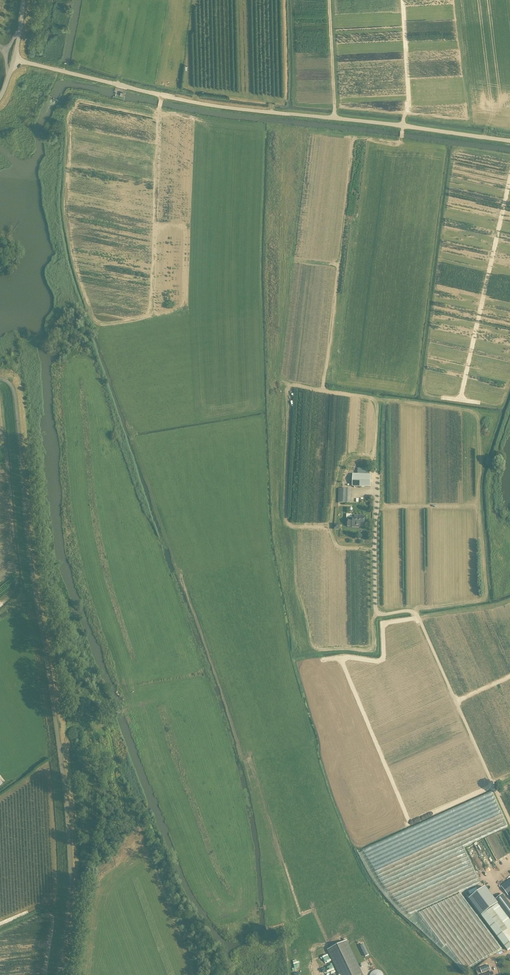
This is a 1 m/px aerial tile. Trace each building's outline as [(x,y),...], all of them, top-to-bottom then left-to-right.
[(371,475),(353,474),(352,487),(371,487),(371,475)] [(338,489),(338,503),(351,503),(351,489),(338,489)] [(365,517),(353,517),(353,514),(347,514),(347,519),(348,519),(348,527),(353,527),(357,527),(357,526),(365,526),(365,517)] [(508,896),(509,895),(509,879),(501,886),(508,896)] [(469,899),(481,916),(507,951),(509,949),(509,904),(503,895),(495,900),(485,887),(469,899)] [(327,950),(339,974),(363,974),(346,941),(327,950)] [(361,946),(360,947),(365,957),(369,955),(364,945),(363,945),(361,946)] [(318,955),(316,956),(318,960),(327,956),(324,949),(317,952),(318,955)] [(293,963),(300,960),(298,954),(291,957),(293,963)] [(492,972),(491,972),(490,970),(489,965),(480,968),(482,974),(489,971),(489,973),(484,974),(493,974),(492,972)]
